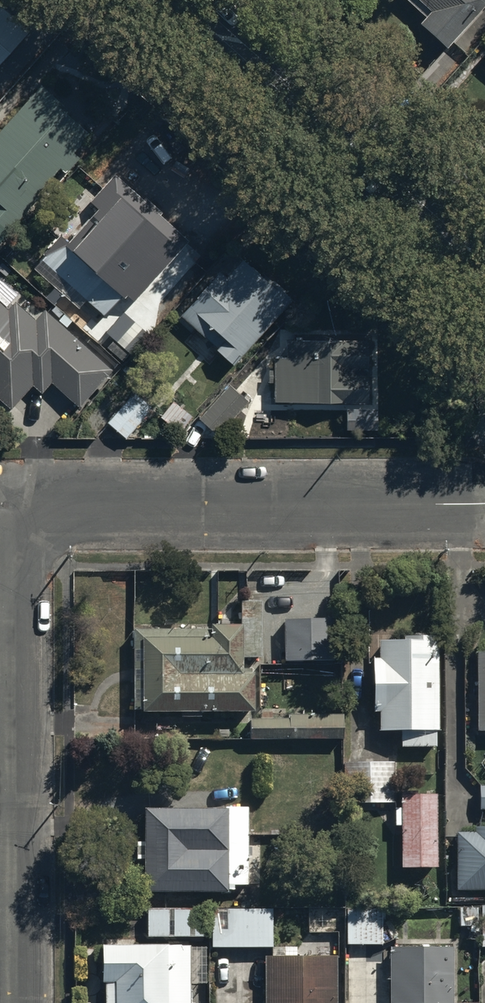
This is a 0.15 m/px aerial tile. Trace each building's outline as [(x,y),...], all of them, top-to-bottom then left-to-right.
[(484,13),(484,0),(391,0),(450,52),(484,13)] [(29,34),(0,8),(0,67),(29,34)] [(40,88),(0,135),(0,241),(93,133),(40,88)] [(184,244),(158,220),(160,218),(145,203),(142,205),(114,179),(88,207),(97,215),(69,245),(60,236),(38,260),(41,263),(34,270),(79,312),(85,305),(104,322),(123,302),(130,309),(167,270),(179,281),(203,255),(188,241),(184,244)] [(181,324),(236,370),(293,303),(239,257),(181,324)] [(11,412),(32,387),(42,396),(51,386),(80,412),(112,376),(43,314),(36,322),(17,306),(10,314),(0,306),(0,402),(11,412)] [(275,361),(275,407),(369,408),(369,345),(287,345),(287,361),(275,361)] [(200,421),(217,438),(248,406),(230,389),(200,421)] [(133,397),(110,425),(128,440),(152,412),(133,397)] [(376,413),(346,412),(345,434),(375,434),(376,413)] [(335,612),(283,613),(284,658),(337,656),(335,612)] [(132,627),(133,710),(252,710),(252,668),(241,668),(241,627),(132,627)] [(434,742),(434,630),(406,630),(406,637),(376,637),(376,655),(372,655),(371,707),(376,707),(376,726),(398,726),(398,741),(434,742)] [(474,642),(474,727),(484,727),(484,642),(474,642)] [(245,713),(245,735),(345,733),(345,711),(245,713)] [(395,756),(345,756),(345,798),(394,798),(395,756)] [(399,862),(435,861),(435,789),(399,789),(399,862)] [(226,803),(143,802),(141,883),(241,885),(242,820),(225,819),(226,803)] [(452,886),(484,886),(484,823),(475,823),(475,831),(452,831),(452,886)] [(148,902),(147,932),(199,933),(200,903),(148,902)] [(480,942),(484,942),(484,903),(459,903),(459,924),(480,923),(480,942)] [(212,907),(212,944),(272,944),(272,907),(212,907)] [(346,910),(346,946),(386,946),(386,910),(346,910)] [(190,940),(103,941),(103,978),(111,978),(111,1002),(191,1002),(190,940)] [(388,1002),(453,1002),(453,942),(389,941),(388,1002)] [(265,952),(265,1002),(335,1002),(335,952),(265,952)]
